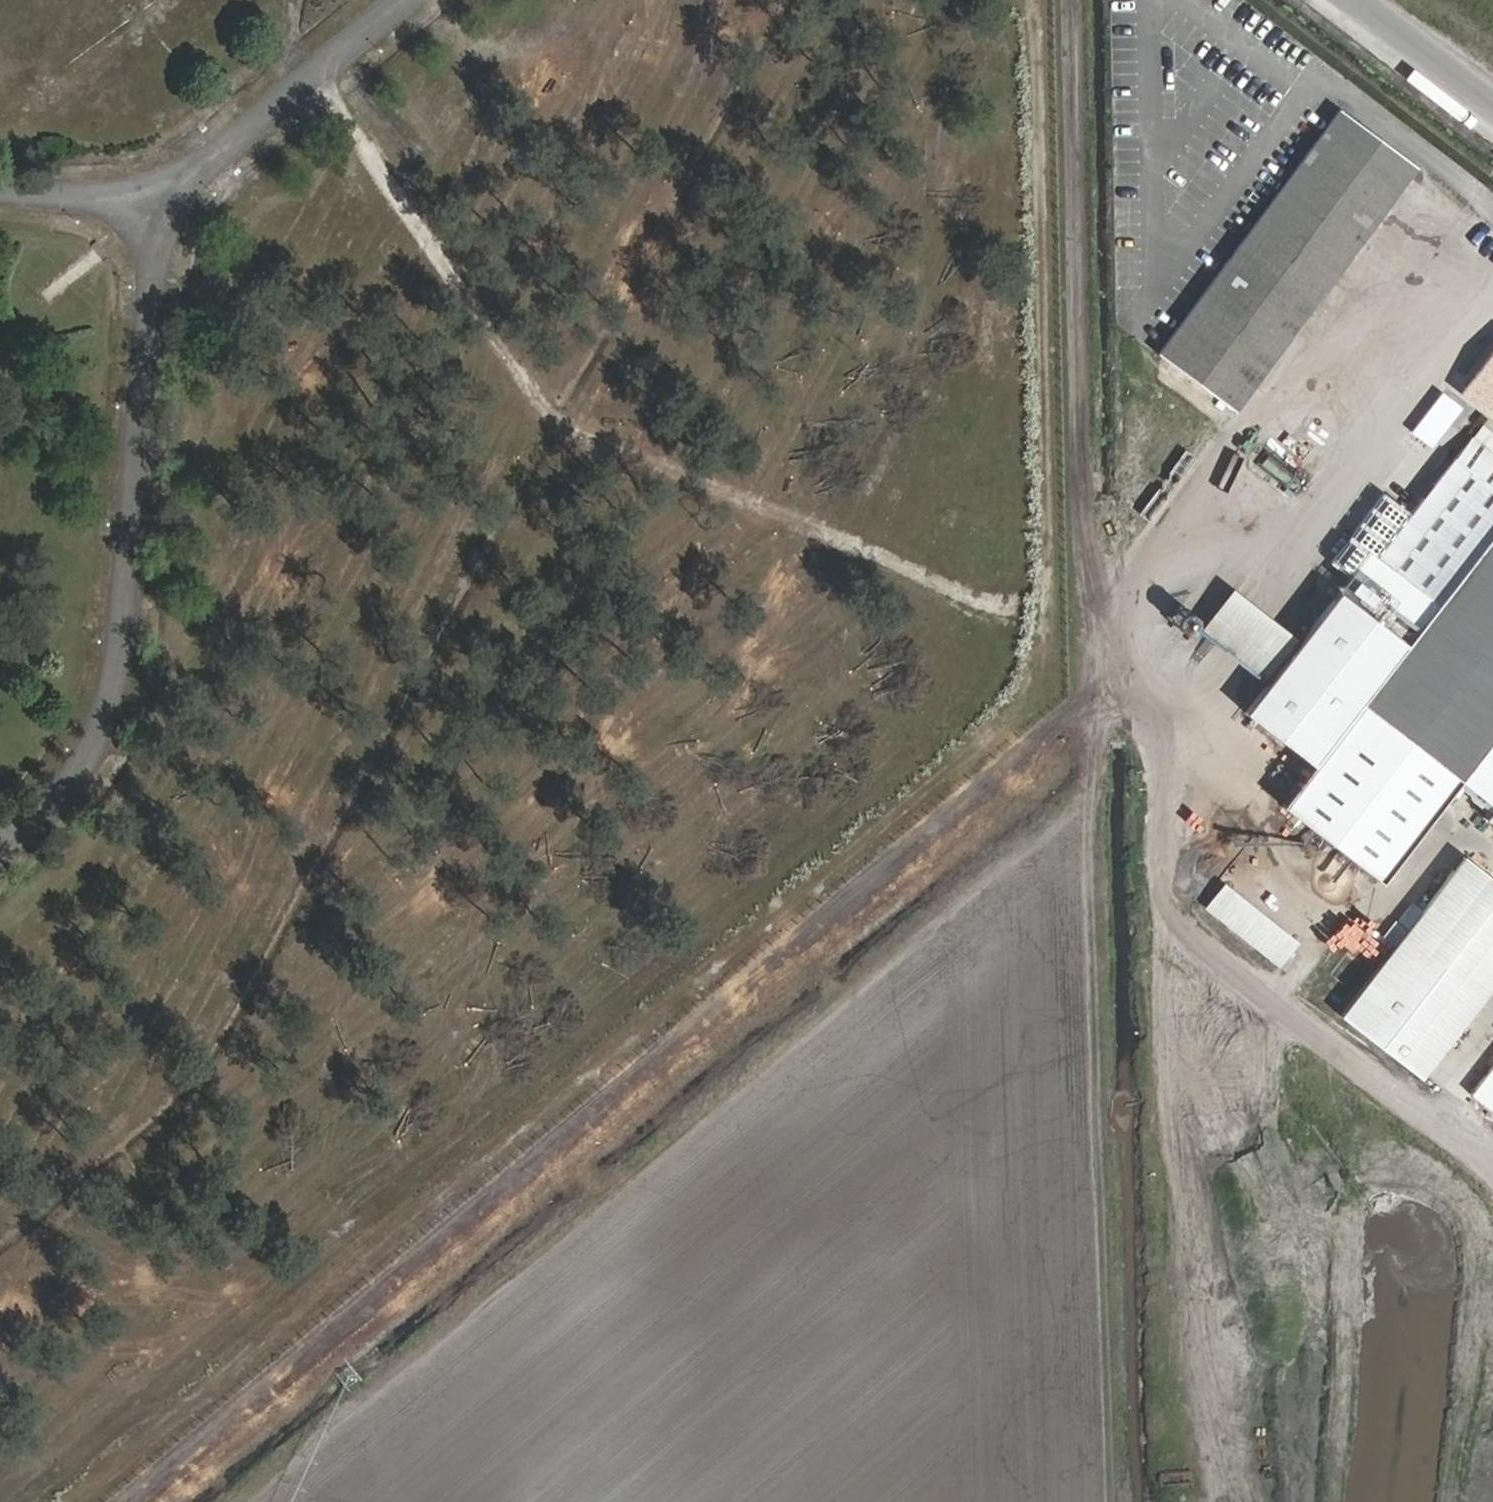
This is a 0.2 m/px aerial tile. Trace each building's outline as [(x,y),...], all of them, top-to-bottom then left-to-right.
[(1415,167),(1337,108),(1175,324),(1248,382),(1415,167)] [(1228,407),(1248,382),(1175,324),(1154,347),(1228,407)] [(1476,383),(1492,396),(1492,361),(1476,383)] [(1310,765),(1281,805),(1392,887),(1468,785),(1492,805),(1492,451),(1473,436),(1379,559),(1370,550),(1348,577),(1242,712),(1310,765)] [(1296,636),(1235,587),(1203,627),(1265,676),(1296,636)] [(1460,855),(1398,936),(1479,997),(1492,978),(1492,881),(1460,855)] [(1296,937),(1225,880),(1205,907),(1278,962),(1296,937)] [(1479,997),(1398,936),(1337,1015),(1416,1077),(1479,997)] [(1474,1094),(1492,1109),(1492,1069),(1474,1094)]
